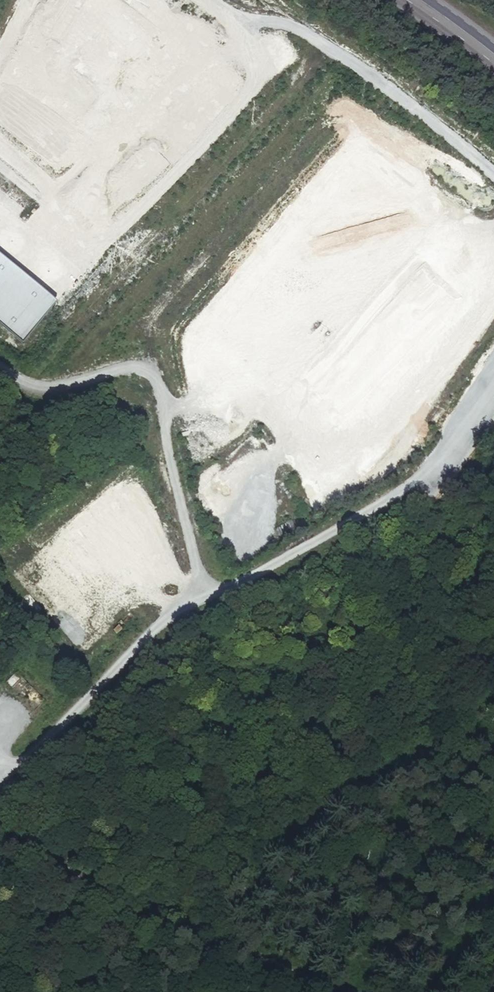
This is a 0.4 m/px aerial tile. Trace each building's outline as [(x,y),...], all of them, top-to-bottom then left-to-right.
[(23,342),(55,302),(0,257),(0,323),(23,342)]
